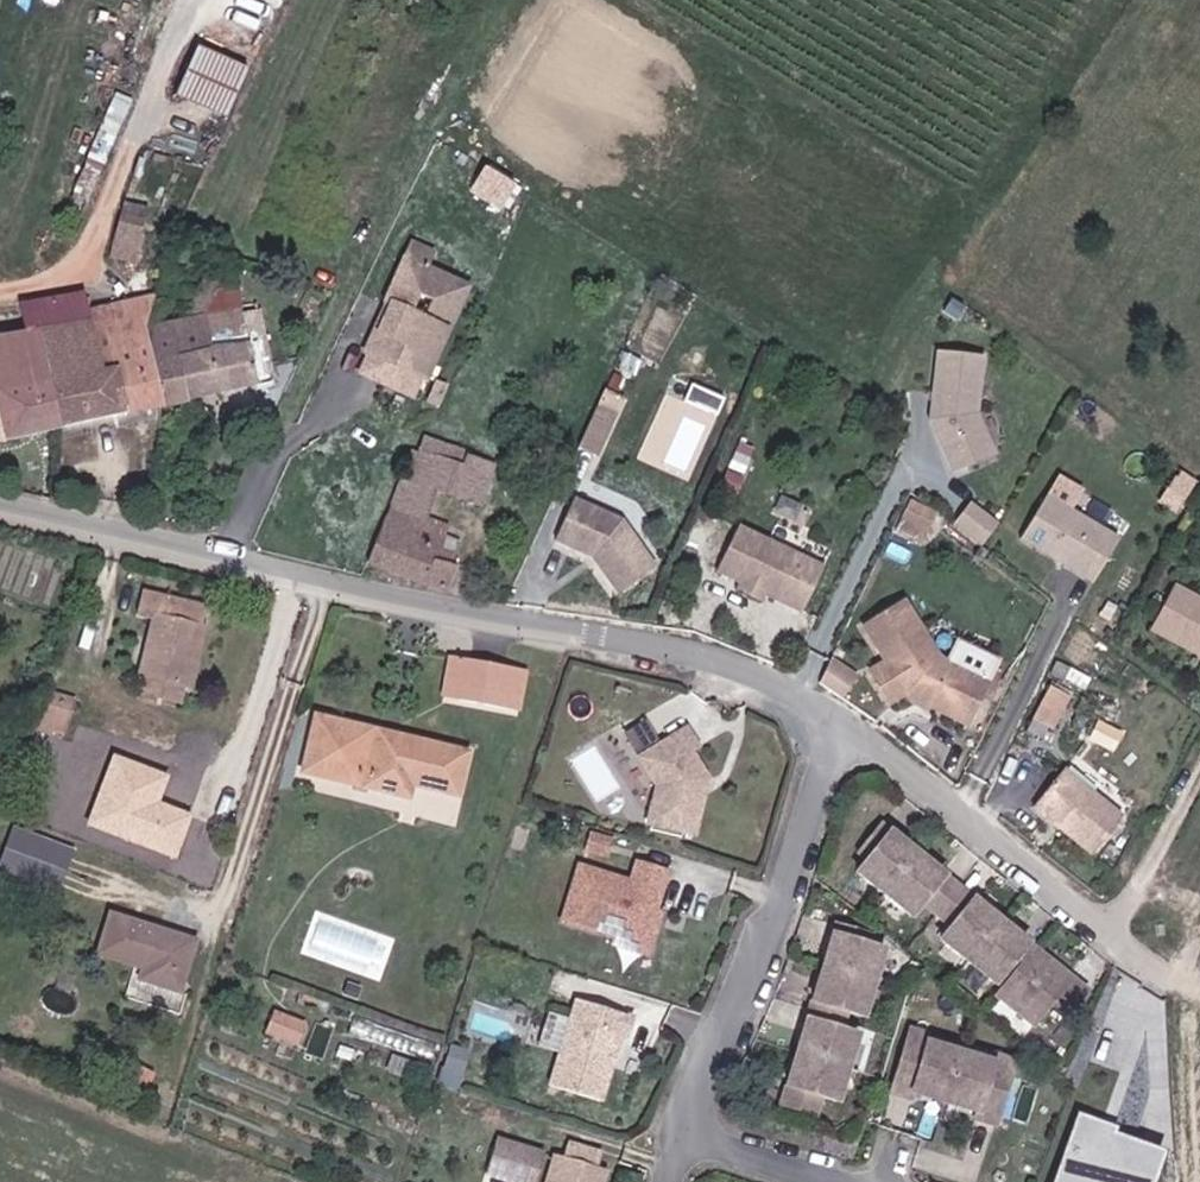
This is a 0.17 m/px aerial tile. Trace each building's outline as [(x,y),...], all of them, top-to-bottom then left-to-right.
[(197,49),(176,97),(224,121),(246,71),(197,49)] [(482,164),(469,190),(503,207),(516,181),(482,164)] [(129,193),(114,250),(141,259),(148,227),(155,228),(157,216),(135,210),(138,196),(129,193)] [(431,259),(410,250),(384,309),(397,314),(394,322),(385,319),(369,355),(421,378),(442,332),(409,318),(417,299),(430,305),(426,314),(450,325),(465,292),(424,274),(431,259)] [(86,287),(16,298),(21,326),(32,381),(52,381),(62,424),(163,403),(149,319),(131,321),(125,311),(90,315),(88,301),(86,287)] [(131,321),(149,319),(158,292),(88,301),(90,315),(125,311),(131,321)] [(242,307),(207,312),(212,345),(182,351),(190,397),(280,378),(271,330),(248,335),(242,307)] [(163,403),(190,397),(182,351),(212,345),(207,312),(149,319),(163,403)] [(62,424),(52,381),(32,381),(21,326),(0,328),(0,438),(62,424)] [(931,415),(956,469),(997,450),(978,408),(984,349),(939,344),(931,415)] [(696,392),(689,407),(721,421),(727,406),(696,392)] [(607,424),(590,417),(576,448),(593,456),(607,424)] [(437,549),(444,531),(447,523),(427,513),(439,481),(482,496),(497,461),(450,442),(444,454),(420,445),(410,468),(414,471),(376,558),(425,582),(453,587),(463,561),(457,558),(437,549)] [(751,449),(737,443),(727,467),(741,473),(751,449)] [(733,492),(739,476),(724,470),(717,485),(733,492)] [(1119,534),(1046,491),(1021,533),(1094,577),(1119,534)] [(654,566),(621,519),(574,497),(555,538),(591,555),(618,592),(654,566)] [(938,512),(910,499),(903,515),(931,529),(938,512)] [(996,517),(972,500),(958,518),(982,536),(996,517)] [(444,531),(437,549),(457,558),(465,542),(444,531)] [(818,577),(733,538),(713,582),(738,594),(760,604),(798,621),(818,577)] [(1177,577),(1155,620),(1199,643),(1199,589),(1177,577)] [(144,671),(148,672),(183,682),(196,686),(212,626),(204,624),(211,600),(153,584),(147,607),(160,611),(144,671)] [(757,611),(760,604),(738,594),(734,601),(757,611)] [(905,603),(866,628),(890,665),(875,675),(894,704),(908,696),(922,702),(928,700),(948,715),(971,725),(991,684),(943,661),(905,603)] [(474,694),(483,653),(466,650),(458,690),(474,694)] [(483,653),(474,694),(516,703),(524,661),(483,653)] [(832,657),(819,681),(844,694),(857,670),(832,657)] [(524,661),(516,703),(530,706),(540,664),(524,661)] [(178,699),(183,682),(148,672),(143,688),(178,699)] [(1069,686),(1053,678),(1037,710),(1053,718),(1069,686)] [(61,684),(46,680),(35,715),(52,720),(61,684)] [(61,684),(52,720),(68,724),(79,691),(61,684)] [(421,780),(470,787),(477,746),(323,712),(310,771),(419,794),(421,780)] [(702,794),(705,784),(712,780),(697,753),(705,748),(694,729),(646,756),(663,785),(652,823),(697,836),(709,797),(702,794)] [(190,816),(156,803),(166,777),(113,757),(87,826),(140,846),(174,858),(190,816)] [(1041,802),(1101,848),(1129,811),(1070,765),(1041,802)] [(1100,986),(894,824),(873,852),(881,858),(870,871),(925,915),(936,901),(965,924),(954,938),(1009,981),(1020,968),(1027,973),(1011,993),(1048,1022),(1064,1002),(1079,1014),(1100,986)] [(1,868),(64,887),(77,844),(14,825),(1,868)] [(656,912),(669,873),(640,863),(633,883),(600,872),(582,926),(617,937),(644,946),(656,912)] [(113,910),(104,935),(187,968),(196,937),(113,910)] [(648,955),(662,914),(656,912),(644,946),(617,937),(615,944),(648,955)] [(869,1019),(893,953),(877,947),(881,938),(848,925),(782,1102),(815,1114),(822,1097),(838,1103),(862,1037),(846,1031),(852,1013),(869,1019)] [(181,988),(187,968),(104,935),(99,950),(143,964),(140,975),(181,988)] [(596,1098),(607,1063),(605,1058),(607,1051),(612,1048),(618,1030),(624,1033),(630,1014),(575,996),(546,1081),(596,1098)] [(299,1043),(308,1019),(276,1007),(267,1031),(299,1043)] [(996,1133),(1019,1071),(1000,1064),(998,1070),(934,1047),(936,1041),(918,1033),(895,1096),(914,1103),(916,1096),(980,1120),(977,1126),(996,1133)] [(479,1048),(458,1041),(452,1063),(472,1069),(479,1048)] [(1055,1181),(1149,1181),(1160,1157),(1112,1137),(1110,1140),(1099,1136),(1103,1127),(1082,1118),(1055,1181)] [(542,1146),(495,1130),(484,1163),(531,1179),(542,1146)] [(591,1163),(597,1147),(568,1137),(563,1153),(591,1163)] [(602,1166),(591,1163),(563,1153),(554,1150),(543,1181),(596,1181),(602,1166)]
